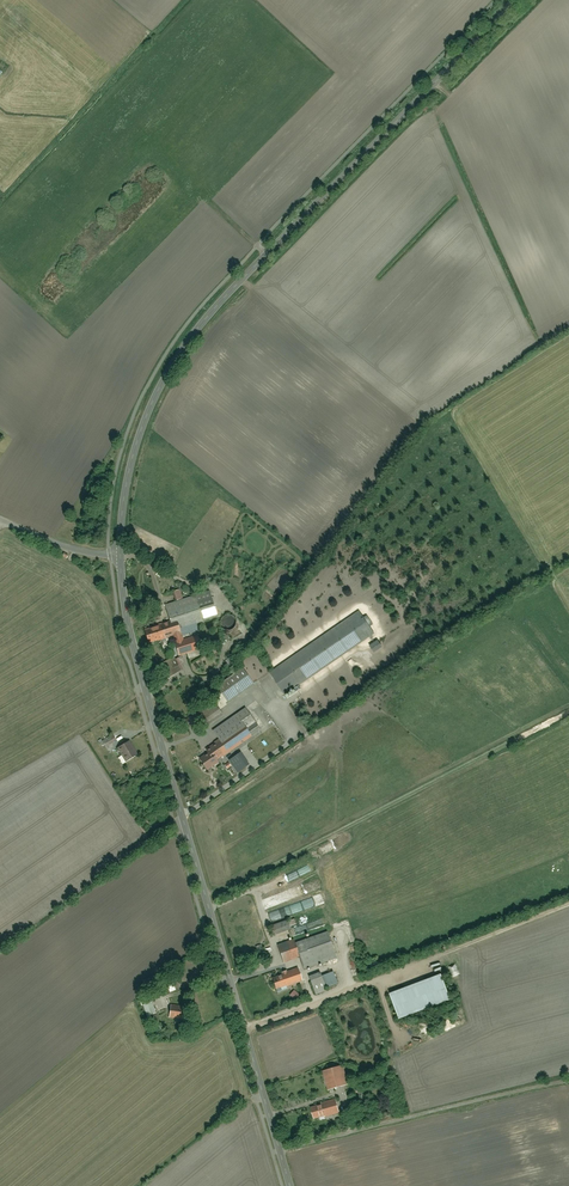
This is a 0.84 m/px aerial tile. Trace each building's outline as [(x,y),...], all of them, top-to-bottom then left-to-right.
[(202,647),(198,635),(186,639),(185,635),(200,630),(198,624),(219,617),(211,591),(186,598),(183,589),(173,593),(176,601),(166,604),(172,622),(149,629),(150,633),(153,643),(173,637),(179,655),(202,647)] [(360,610),(272,673),(287,693),(376,633),(360,610)] [(237,628),(237,625),(237,623),(236,622),(235,621),(233,619),(232,619),(230,618),(229,619),(227,619),(225,621),(224,623),(224,624),(223,626),(224,627),(224,629),(225,630),(226,631),(228,632),(229,632),(231,632),(233,632),(235,630),(236,629),(237,628)] [(372,647),(376,653),(385,646),(381,640),(372,647)] [(175,660),(163,666),(168,677),(180,671),(175,660)] [(217,687),(226,701),(253,683),(244,669),(217,687)] [(202,711),(210,724),(224,715),(216,702),(202,711)] [(213,730),(222,743),(211,750),(213,753),(201,761),(207,771),(221,762),(219,759),(263,731),(248,708),(213,730)] [(187,719),(192,727),(205,719),(200,711),(187,719)] [(102,740),(106,746),(117,740),(114,734),(102,740)] [(132,742),(121,749),(129,762),(140,755),(132,742)] [(240,752),(229,760),(237,772),(248,763),(240,752)] [(301,958),(305,968),(338,957),(330,932),(298,943),(298,941),(279,947),(284,963),(301,958)] [(274,977),(278,989),(305,980),(301,968),(274,977)] [(341,984),(337,973),(312,981),(317,995),(329,991),(328,988),(341,984)] [(442,976),(391,994),(400,1019),(451,1001),(442,976)] [(171,1002),(170,1018),(186,1019),(187,1004),(171,1002)] [(145,1006),(149,1016),(158,1013),(154,1003),(145,1006)] [(324,1072),(329,1090),(350,1085),(345,1067),(324,1072)] [(313,1106),(317,1120),(341,1113),(337,1099),(313,1106)]
